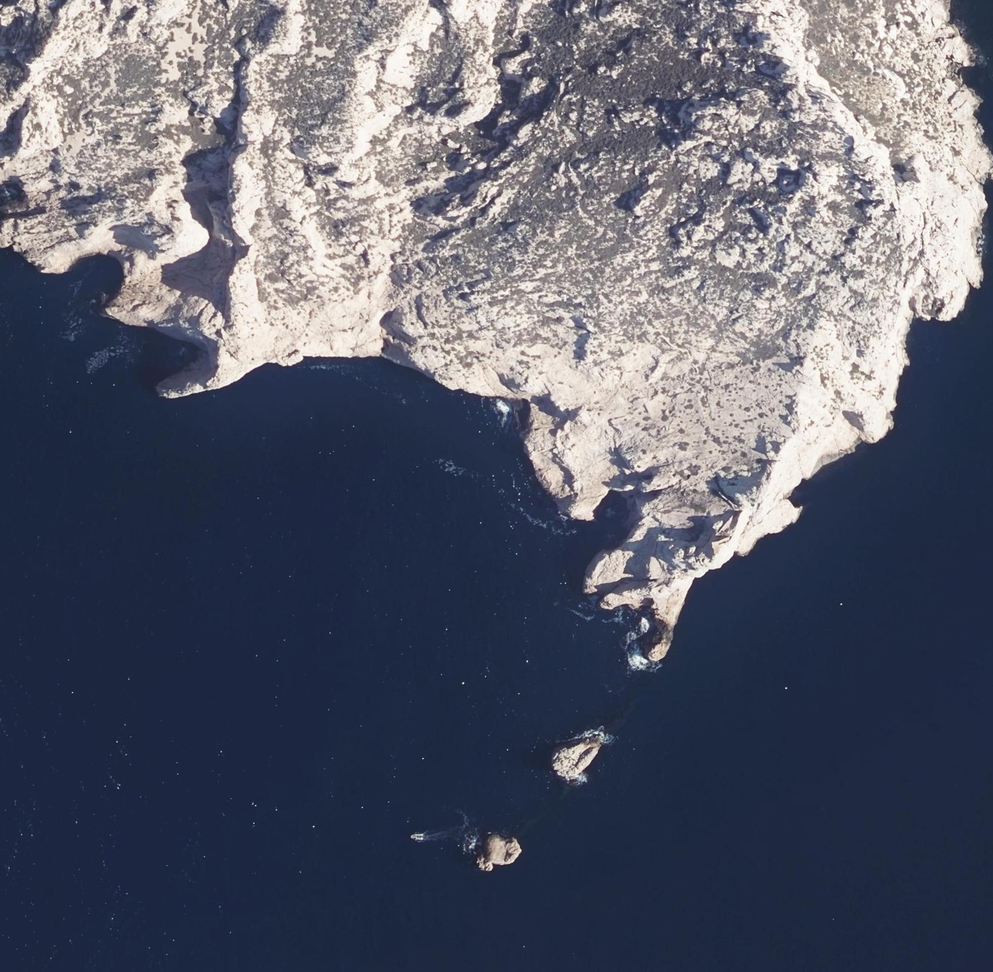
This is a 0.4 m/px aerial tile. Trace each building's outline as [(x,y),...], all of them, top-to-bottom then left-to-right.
[(723,521),(723,519),(716,521),(717,526),(718,528),(720,528),(722,528),(724,527),(724,525),(723,521)] [(665,595),(653,594),(652,597),(652,600),(653,603),(655,604),(658,604),(662,603),(664,600),(665,595)]
